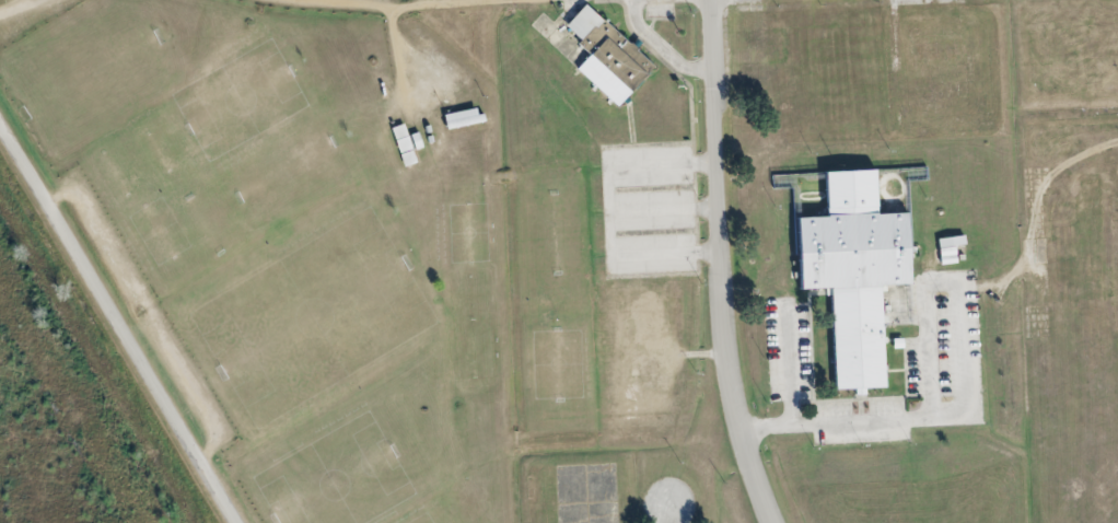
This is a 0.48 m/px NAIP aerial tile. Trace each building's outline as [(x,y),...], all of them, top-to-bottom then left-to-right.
[(617,106),(653,65),(584,4),(563,28),(591,52),(576,70),(617,106)] [(402,167),(414,164),(405,124),(392,127),(402,167)] [(797,220),(907,216),(909,282),(800,287),(797,220)] [(948,238),(937,239),(940,265),(956,263),(954,246),(949,247),(948,238)]
